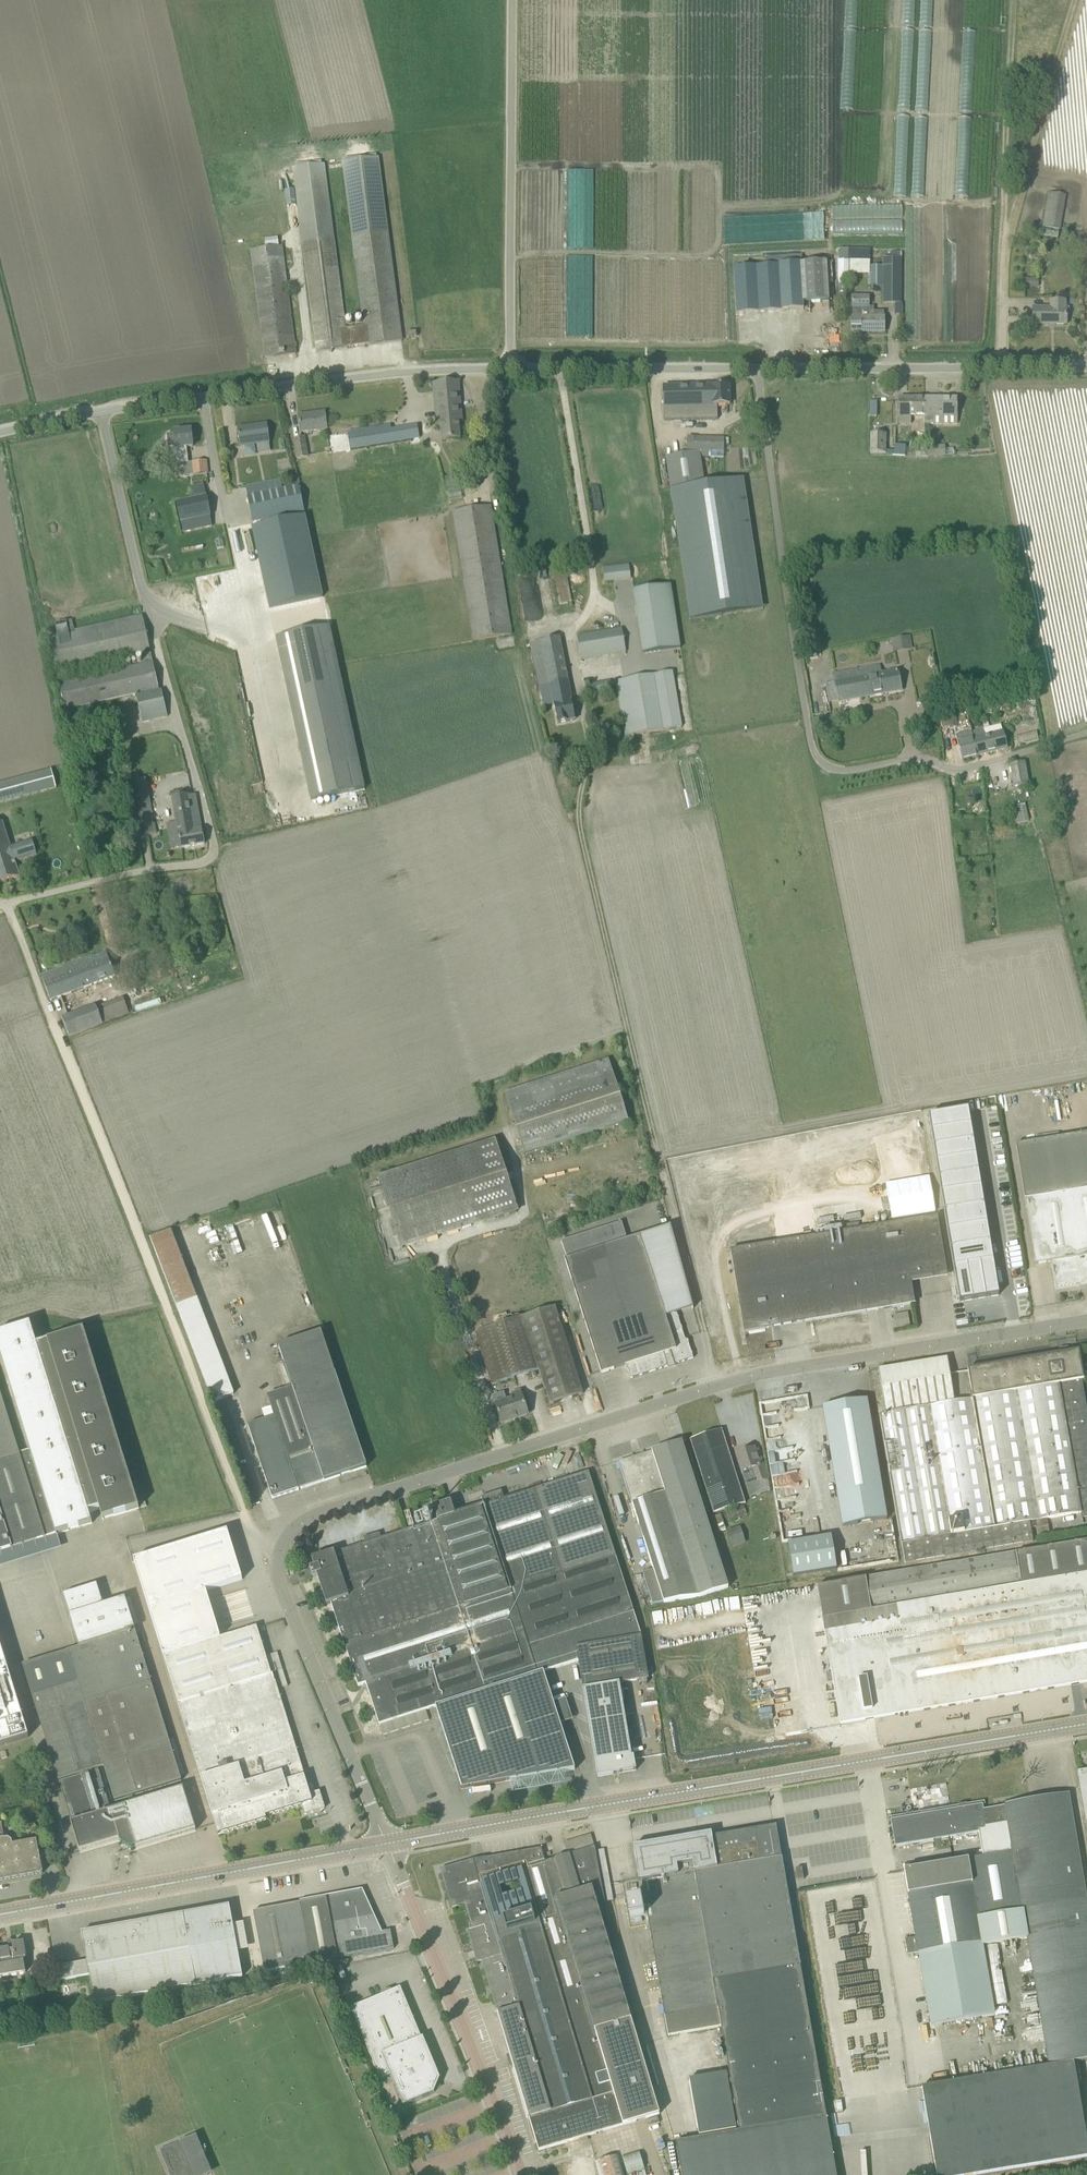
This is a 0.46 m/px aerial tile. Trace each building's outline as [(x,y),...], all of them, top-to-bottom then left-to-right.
[(367,345),(367,346),(402,342),(378,158),(343,162),(353,238),(365,326),(345,329),(324,164),(294,168),(317,352),(347,348),(347,347),(367,345)] [(567,248),(594,248),(594,169),(567,169),(567,248)] [(1065,196),(1049,193),(1043,227),(1059,230),(1065,196)] [(833,217),(854,215),(854,205),(832,206),(833,217)] [(824,213),(725,217),(726,243),(759,241),(759,234),(761,234),(761,223),(771,223),(771,219),(783,218),(783,224),(790,224),(790,239),(825,238),(824,213)] [(832,232),(903,233),(903,220),(832,219),(832,232)] [(296,355),(290,308),(282,247),(252,250),(265,359),(296,355)] [(869,261),(870,250),(848,250),(848,261),(869,261)] [(883,304),(901,304),(901,258),(883,258),(883,267),(870,267),(870,285),(883,285),(883,304)] [(757,266),(743,267),(734,267),(737,314),(759,312),(804,309),(803,303),(829,301),(827,262),(757,266)] [(1026,288),(1039,288),(1039,279),(1026,279),(1026,288)] [(884,333),(884,317),(884,311),(874,311),(874,307),(869,307),(869,298),(852,297),(852,333),(884,333)] [(1051,308),(1033,308),(1033,325),(1066,325),(1066,308),(1065,308),(1065,301),(1051,301),(1051,308)] [(433,384),(434,392),(438,433),(442,432),(443,440),(460,438),(458,422),(462,422),(459,382),(433,384)] [(712,386),(664,387),(665,416),(717,417),(717,405),(730,405),(729,386),(712,387),(712,386)] [(899,424),(911,424),(911,417),(925,417),(924,398),(899,398),(899,424)] [(957,398),(924,398),(925,417),(924,424),(957,424),(957,398)] [(327,430),(325,413),(299,416),(301,433),(327,430)] [(328,433),(330,451),(410,442),(408,424),(328,433)] [(241,446),(257,444),(258,453),(270,452),(268,443),(269,443),(266,425),(238,429),(241,446)] [(192,432),(192,431),(174,432),(174,435),(167,435),(169,447),(175,446),(175,449),(176,449),(177,464),(188,463),(187,448),(193,447),(193,440),(195,439),(194,432),(192,432)] [(885,450),(885,445),(886,434),(870,434),(869,453),(885,454),(885,450)] [(304,438),(294,439),(298,459),(308,458),(304,438)] [(724,438),(702,438),(705,457),(724,457),(724,438)] [(895,451),(886,450),(885,455),(905,456),(906,446),(895,445),(895,451)] [(945,446),(926,447),(927,457),(946,456),(945,446)] [(707,487),(702,454),(665,460),(689,622),(761,612),(742,482),(707,487)] [(206,461),(192,462),(194,476),(207,474),(206,461)] [(247,497),(253,524),(305,513),(299,486),(282,489),(280,480),(246,487),(248,496),(247,497)] [(181,523),(182,523),(211,517),(207,496),(176,503),(181,523)] [(491,506),(471,509),(453,512),(474,641),(512,635),(491,506)] [(305,516),(252,528),(270,609),(323,597),(305,516)] [(603,565),(604,580),(630,579),(629,564),(603,565)] [(573,601),(566,575),(554,577),(561,604),(573,601)] [(682,649),(672,586),(634,591),(644,654),(682,649)] [(56,625),(58,636),(49,638),(57,675),(151,654),(142,616),(74,632),(72,621),(56,625)] [(312,801),(365,790),(329,626),(276,638),(312,801)] [(581,657),(626,649),(623,631),(578,639),(581,657)] [(891,638),(892,651),(912,649),(911,635),(891,638)] [(543,701),(543,700),(552,699),(553,705),(554,705),(558,724),(569,722),(575,720),(571,701),(572,701),(560,637),(531,643),(540,690),(541,690),(543,701)] [(159,689),(153,664),(59,684),(65,710),(159,689)] [(838,702),(868,697),(902,690),(898,671),(881,674),(880,666),(833,674),(838,702)] [(674,673),(666,674),(616,682),(617,689),(624,737),(636,735),(650,733),(682,727),(674,673)] [(590,684),(592,694),(610,691),(609,681),(590,684)] [(136,696),(142,723),(168,717),(162,693),(160,694),(159,691),(136,696)] [(941,714),(942,729),(948,728),(955,727),(957,727),(955,708),(941,708),(941,714)] [(1002,732),(1000,733),(998,729),(992,730),(993,734),(984,737),(982,729),(971,732),(973,739),(974,739),(978,756),(1007,749),(1002,732)] [(963,760),(978,756),(974,739),(973,739),(971,732),(967,734),(956,736),(958,743),(963,760)] [(1028,784),(1025,762),(1010,764),(1014,787),(1028,784)] [(55,789),(50,770),(0,782),(0,802),(55,789)] [(179,834),(181,848),(204,844),(202,830),(201,830),(194,796),(187,797),(187,796),(171,799),(177,824),(174,825),(176,835),(179,834)] [(1013,805),(1015,822),(1028,821),(1026,803),(1013,805)] [(19,877),(15,863),(37,856),(32,840),(10,847),(2,823),(0,823),(0,883),(19,877)] [(50,1001),(51,1001),(114,977),(108,959),(109,959),(106,952),(92,957),(41,976),(50,1001)] [(123,998),(96,1008),(95,1006),(62,1019),(69,1037),(133,1013),(128,1000),(124,1001),(123,998)] [(629,1124),(608,1061),(505,1094),(525,1157),(629,1124)] [(925,1115),(950,1110),(949,1104),(924,1109),(925,1115)] [(971,1124),(968,1109),(929,1116),(931,1132),(971,1125),(971,1124)] [(974,1140),(971,1125),(931,1132),(934,1147),(974,1141),(974,1140)] [(1056,1288),(1086,1283),(1086,1133),(1016,1145),(1025,1199),(1036,1265),(1052,1262),(1056,1288)] [(495,1140),(378,1177),(401,1249),(518,1212),(495,1140)] [(976,1155),(974,1141),(934,1147),(936,1163),(976,1156),(976,1155)] [(979,1171),(976,1156),(936,1163),(939,1178),(979,1172),(979,1171)] [(981,1186),(979,1172),(939,1178),(942,1194),(981,1187),(981,1186)] [(984,1201),(981,1187),(942,1194),(945,1212),(984,1206),(984,1201)] [(986,1217),(984,1206),(945,1212),(948,1231),(987,1224),(986,1217)] [(837,1317),(915,1304),(910,1277),(947,1271),(938,1216),(823,1235),(837,1317)] [(630,1379),(693,1359),(688,1341),(686,1341),(677,1314),(662,1319),(639,1236),(627,1240),(621,1222),(561,1242),(567,1260),(565,1260),(601,1374),(626,1366),(630,1379)] [(987,1224),(948,1231),(951,1249),(991,1243),(989,1232),(987,1224)] [(150,1239),(212,1402),(233,1394),(171,1231),(150,1239)] [(744,1332),(806,1322),(837,1317),(823,1235),(731,1250),(744,1332)] [(991,1247),(991,1243),(951,1249),(954,1269),(967,1267),(981,1265),(994,1263),(991,1247)] [(999,1296),(994,1263),(981,1265),(986,1298),(999,1296)] [(986,1298),(981,1265),(967,1267),(973,1300),(986,1298)] [(973,1300),(967,1267),(954,1269),(960,1303),(973,1300)] [(1052,1275),(1043,1276),(1046,1303),(1055,1302),(1052,1275)] [(522,1318),(539,1370),(550,1405),(573,1397),(571,1392),(579,1390),(581,1395),(582,1395),(554,1308),(522,1318)] [(896,1328),(910,1325),(908,1312),(894,1314),(896,1328)] [(527,1374),(536,1372),(539,1370),(522,1318),(488,1329),(505,1381),(527,1374)] [(37,1346),(30,1325),(0,1334),(0,1356),(29,1450),(19,1454),(0,1391),(0,1552),(92,1524),(89,1513),(99,1510),(102,1520),(139,1509),(83,1331),(47,1342),(47,1343),(37,1346)] [(366,1467),(321,1332),(278,1347),(292,1388),(324,1482),(366,1467)] [(1086,1489),(1086,1416),(1081,1380),(1084,1380),(1079,1351),(968,1370),(972,1399),(954,1402),(886,1414),(880,1415),(882,1428),(900,1544),(901,1544),(905,1564),(1033,1542),(1031,1529),(1036,1528),(1038,1537),(1050,1535),(1047,1520),(1081,1514),(1077,1491),(1086,1489)] [(943,1375),(950,1374),(947,1359),(940,1360),(943,1375)] [(954,1402),(950,1374),(943,1375),(940,1360),(878,1370),(886,1414),(954,1402)] [(248,1426),(272,1499),(324,1482),(292,1388),(267,1396),(271,1408),(262,1411),(265,1420),(248,1426)] [(496,1405),(502,1423),(527,1415),(520,1392),(512,1395),(513,1399),(496,1405)] [(867,1399),(823,1407),(843,1526),(887,1519),(867,1399)] [(744,1504),(722,1430),(690,1440),(713,1514),(744,1504)] [(699,1598),(729,1588),(695,1484),(682,1442),(619,1463),(633,1505),(653,1571),(643,1574),(653,1605),(699,1598)] [(767,1479),(759,1455),(756,1456),(753,1449),(736,1454),(742,1472),(752,1469),(756,1482),(767,1479)] [(381,1539),(365,1544),(334,1554),(332,1547),(320,1551),(322,1557),(317,1559),(319,1567),(310,1570),(312,1578),(321,1575),(358,1686),(366,1684),(380,1725),(425,1710),(436,1707),(462,1789),(461,1789),(575,1770),(543,1673),(578,1661),(576,1647),(642,1636),(616,1557),(592,1485),(588,1472),(520,1494),(517,1486),(481,1498),(484,1506),(455,1516),(451,1502),(433,1507),(438,1521),(421,1526),(407,1530),(381,1539)] [(1077,1491),(1081,1514),(1082,1518),(1086,1518),(1086,1489),(1077,1491)] [(745,1544),(740,1527),(727,1531),(732,1548),(745,1544)] [(302,1806),(305,1815),(311,1813),(325,1809),(319,1792),(310,1795),(309,1791),(297,1753),(295,1747),(292,1738),(280,1698),(272,1673),(271,1674),(262,1645),(257,1627),(220,1638),(206,1591),(242,1580),(227,1532),(134,1561),(147,1604),(164,1656),(163,1656),(215,1824),(218,1835),(219,1835),(266,1820),(265,1817),(302,1806)] [(379,1533),(377,1534),(363,1538),(365,1544),(381,1539),(379,1533)] [(788,1544),(793,1577),(836,1569),(831,1537),(788,1544)] [(1043,1691),(1086,1683),(1086,1541),(817,1587),(840,1725),(1043,1691)] [(181,1781),(151,1683),(141,1686),(138,1677),(148,1674),(125,1599),(103,1606),(97,1586),(64,1596),(70,1616),(69,1616),(79,1648),(68,1651),(78,1682),(32,1696),(58,1780),(69,1777),(69,1779),(84,1775),(83,1773),(104,1767),(115,1802),(127,1798),(129,1805),(134,1804),(132,1797),(181,1782),(181,1781)] [(632,1756),(619,1684),(649,1679),(648,1679),(642,1636),(576,1647),(578,1661),(583,1690),(598,1777),(636,1771),(634,1756),(632,1756)] [(9,1674),(0,1644),(0,1746),(29,1738),(9,1674)] [(151,1683),(148,1674),(138,1677),(141,1686),(151,1683)] [(136,1849),(196,1830),(183,1789),(134,1804),(129,1805),(111,1811),(99,1770),(84,1775),(69,1779),(59,1782),(71,1823),(80,1852),(119,1840),(119,1841),(121,1843),(123,1846),(126,1847),(129,1848),(132,1849),(136,1848),(136,1849)] [(1084,1771),(1077,1772),(1086,1832),(1086,1770),(1084,1771)] [(1005,1807),(1008,1825),(1013,1852),(1023,1912),(1027,1938),(1049,2066),(1073,2062),(1086,2060),(1086,1903),(1069,1794),(1005,1805),(1005,1807)] [(910,1813),(904,1814),(905,1818),(891,1820),(895,1846),(987,1831),(986,1828),(1008,1825),(1005,1807),(983,1810),(982,1805),(911,1817),(910,1813)] [(0,1823),(0,1881),(43,1874),(37,1841),(13,1845),(12,1842),(8,1839),(5,1840),(2,1823),(0,1823)] [(642,1882),(645,1900),(628,1903),(630,1918),(647,1915),(664,2017),(718,2008),(739,2132),(676,2142),(682,2174),(836,2174),(830,2137),(829,2131),(782,1858),(781,1858),(776,1826),(634,1851),(639,1882),(642,1882)] [(590,1834),(564,1842),(567,1854),(594,1846),(590,1834)] [(467,1931),(475,1957),(477,1963),(482,1961),(539,2151),(570,2142),(570,2141),(659,2115),(631,2021),(632,2021),(609,1947),(614,1945),(607,1917),(602,1892),(598,1858),(595,1847),(545,1862),(541,1849),(486,1860),(485,1858),(473,1860),(473,1861),(441,1870),(452,1908),(465,1904),(473,1929),(467,1931)] [(974,1898),(978,1920),(1023,1912),(1013,1852),(967,1860),(971,1878),(974,1898)] [(971,1878),(967,1860),(904,1871),(907,1889),(971,1878)] [(798,1881),(804,1880),(802,1868),(796,1869),(798,1881)] [(994,2014),(983,1946),(982,1943),(978,1920),(974,1898),(971,1878),(907,1889),(916,1938),(905,1940),(908,1955),(918,1953),(931,2025),(941,2023),(994,2014)] [(812,1898),(823,2007),(846,2005),(841,1956),(834,1957),(832,1943),(839,1942),(838,1929),(843,1928),(842,1918),(857,1917),(859,1940),(880,1938),(875,1883),(802,1889),(803,1899),(812,1898)] [(394,1949),(392,1942),(390,1931),(379,1933),(361,1892),(300,1903),(253,1912),(264,1973),(394,1949)] [(242,1977),(231,1917),(229,1906),(82,1933),(87,1961),(86,1961),(94,2004),(242,1977)] [(983,1946),(1027,1938),(1023,1912),(978,1920),(982,1943),(983,1946)] [(0,1950),(0,1977),(26,1972),(23,1958),(27,1958),(23,1942),(8,1945),(8,1949),(0,1950)] [(403,2106),(434,2093),(440,2079),(423,2038),(421,2038),(400,1988),(350,2009),(380,2080),(381,2080),(382,2082),(394,2084),(403,2106)] [(1073,2062),(1049,2066),(922,2087),(937,2174),(977,2174),(1086,2157),(1086,2144),(1073,2062)] [(690,2079),(699,2136),(737,2129),(727,2073),(690,2079)] [(836,2102),(838,2122),(848,2121),(846,2101),(836,2102)] [(649,2127),(657,2124),(660,2123),(658,2117),(647,2120),(649,2127)] [(179,2142),(193,2174),(207,2174),(191,2137),(179,2142)] [(179,2142),(159,2150),(170,2174),(193,2174),(179,2142)] [(638,2151),(622,2156),(628,2174),(629,2174),(645,2170),(638,2151)] [(597,2162),(595,2162),(599,2174),(624,2174),(618,2155),(597,2162)]
